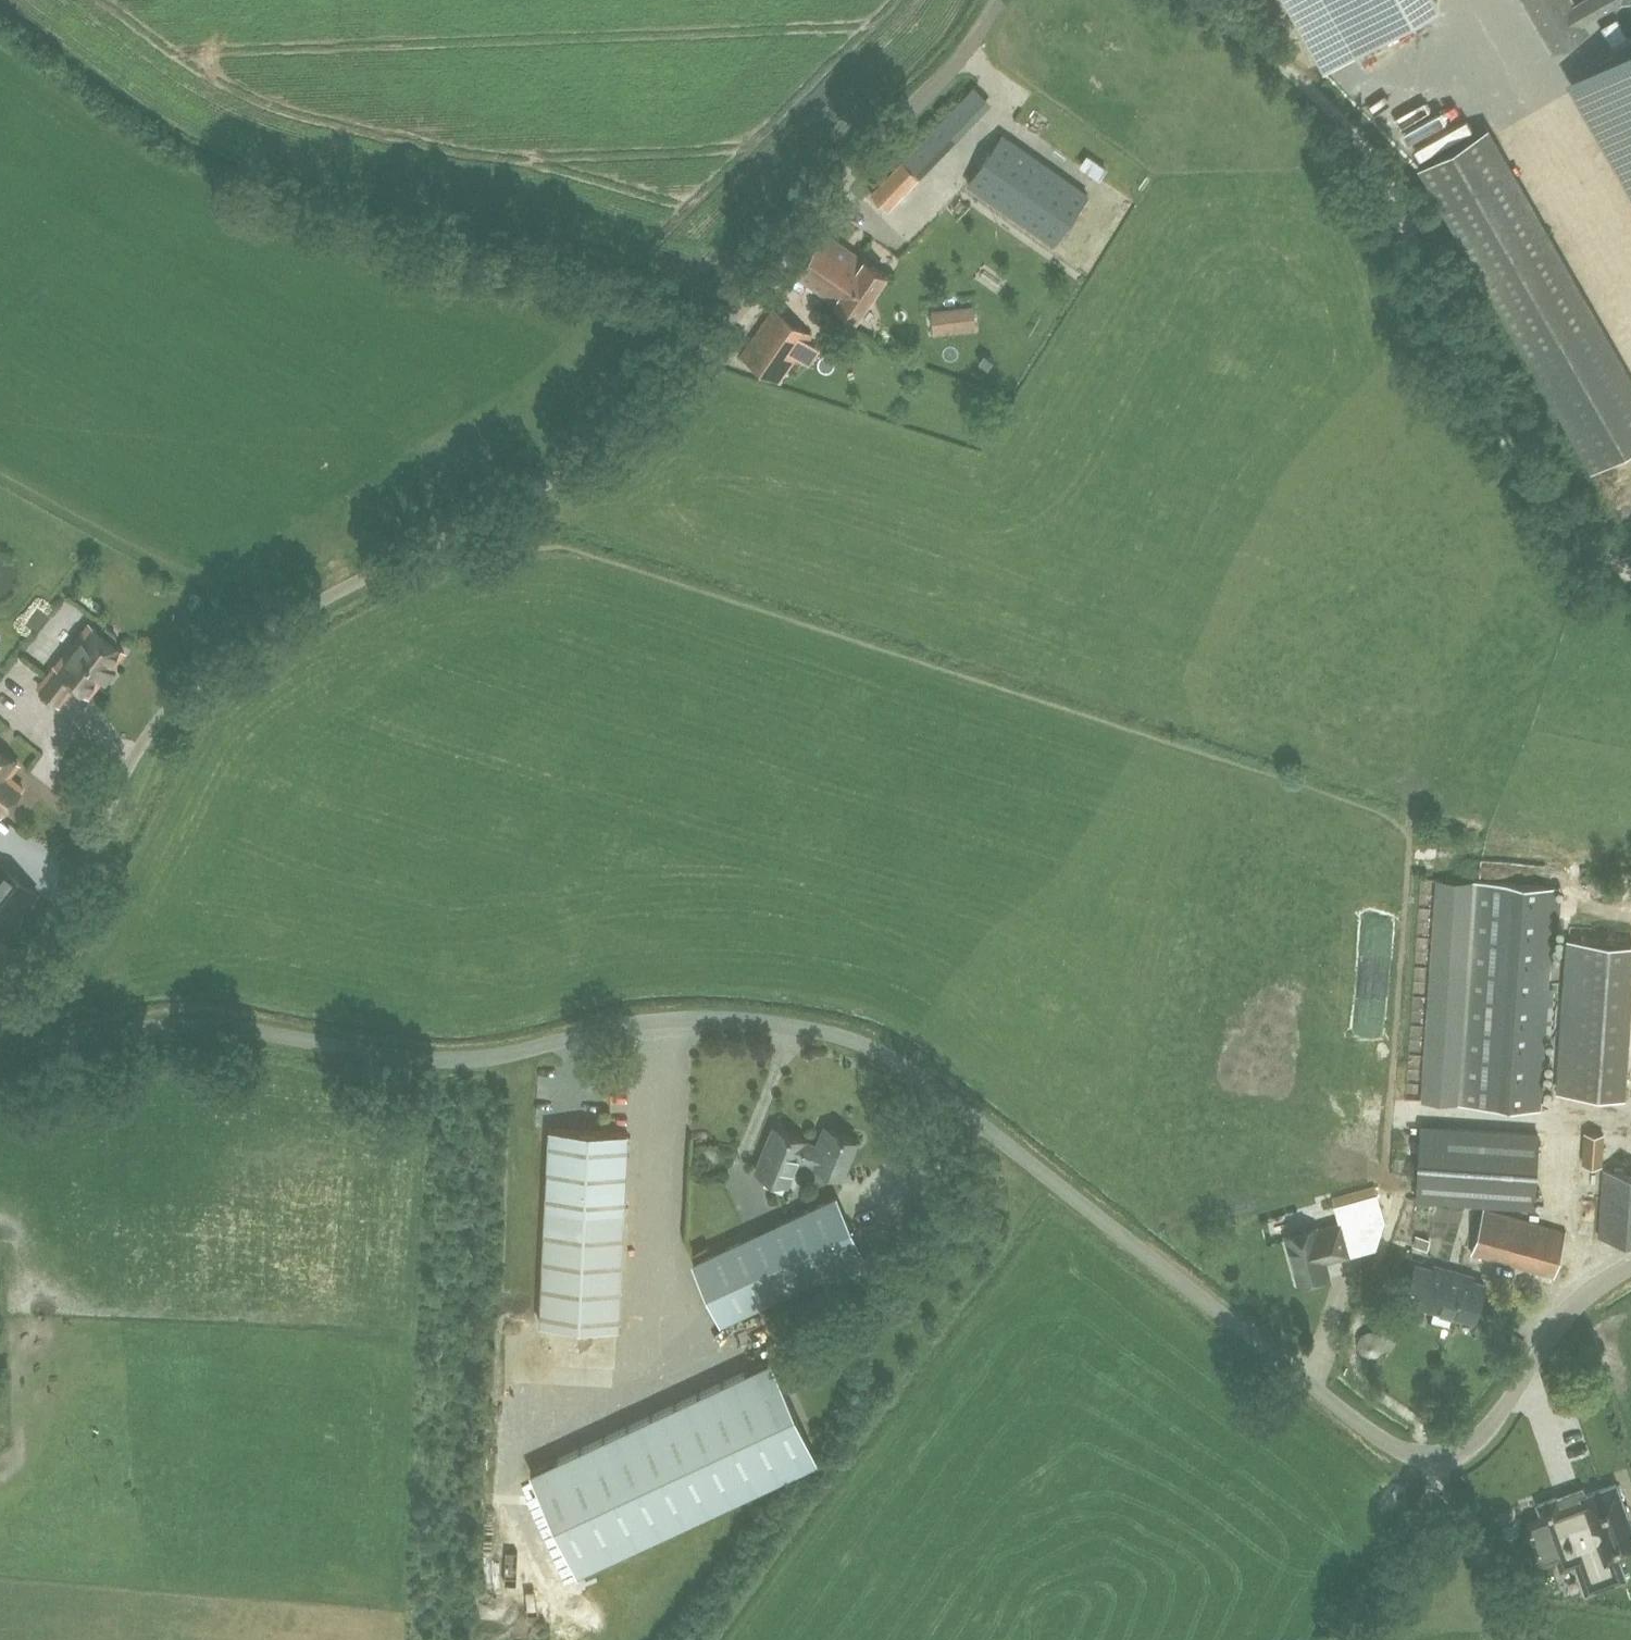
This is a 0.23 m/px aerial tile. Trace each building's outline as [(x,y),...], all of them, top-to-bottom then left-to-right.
[(1449,8),(1445,0),(1294,0),(1331,70),(1449,8)] [(1575,4),(1573,0),(1523,0),(1552,52),(1590,31),(1585,21),(1622,0),(1581,0),(1575,4)] [(1598,63),(1630,121),(1630,44),(1598,63)] [(1512,119),(1440,152),(1586,466),(1630,446),(1630,375),(1512,119)] [(1054,242),(1088,194),(1003,134),(969,182),(1054,242)] [(902,161),(872,192),(874,195),(888,208),(918,177),(902,161)] [(971,189),(925,255),(1015,317),(1040,282),(1007,259),(1022,237),(1012,230),(1010,233),(996,223),(1004,212),(971,189)] [(857,316),(886,273),(826,231),(796,274),(857,316)] [(780,381),(812,334),(774,307),(742,354),(780,381)] [(953,334),(975,329),(971,313),(950,318),(953,334)] [(100,630),(90,622),(48,675),(69,691),(75,683),(89,694),(124,650),(114,642),(117,639),(116,634),(107,627),(102,627),(100,630)] [(12,775),(0,765),(0,810),(22,783),(12,775)] [(37,890),(0,860),(0,936),(37,890)] [(1421,1100),(1460,1102),(1540,1107),(1553,886),(1473,881),(1436,878),(1421,1100)] [(1566,938),(1556,1091),(1623,1095),(1630,981),(1630,943),(1566,938)] [(1535,1204),(1539,1132),(1422,1125),(1417,1197),(1535,1204)] [(799,1156),(806,1140),(774,1126),(756,1170),(788,1184),(799,1156)] [(843,1174),(858,1139),(825,1126),(817,1145),(806,1140),(799,1156),(815,1162),(815,1163),(843,1174)] [(619,1327),(628,1131),(550,1128),(541,1323),(619,1327)] [(1603,1164),(1605,1133),(1585,1132),(1583,1163),(1603,1164)] [(1604,1169),(1599,1235),(1630,1238),(1630,1171),(1604,1169)] [(842,1278),(868,1265),(863,1255),(864,1254),(837,1195),(695,1261),(722,1320),(837,1267),(842,1278)] [(1554,1276),(1567,1231),(1484,1208),(1472,1253),(1554,1276)] [(1349,1253),(1340,1222),(1317,1229),(1316,1226),(1286,1235),(1299,1281),(1305,1279),(1308,1282),(1318,1280),(1319,1275),(1329,1272),(1324,1256),(1331,1254),(1332,1258),(1349,1253)] [(1475,1319),(1485,1282),(1417,1263),(1407,1300),(1475,1319)] [(827,1283),(836,1278),(833,1272),(824,1276),(827,1283)] [(817,1459),(771,1359),(530,1470),(577,1571),(817,1459)] [(1617,1483),(1582,1496),(1585,1504),(1574,1508),(1573,1506),(1569,1504),(1561,1507),(1558,1498),(1539,1505),(1544,1517),(1532,1521),(1527,1532),(1536,1558),(1547,1564),(1559,1560),(1562,1570),(1577,1564),(1587,1593),(1626,1578),(1619,1557),(1630,1552),(1630,1523),(1617,1483)]
